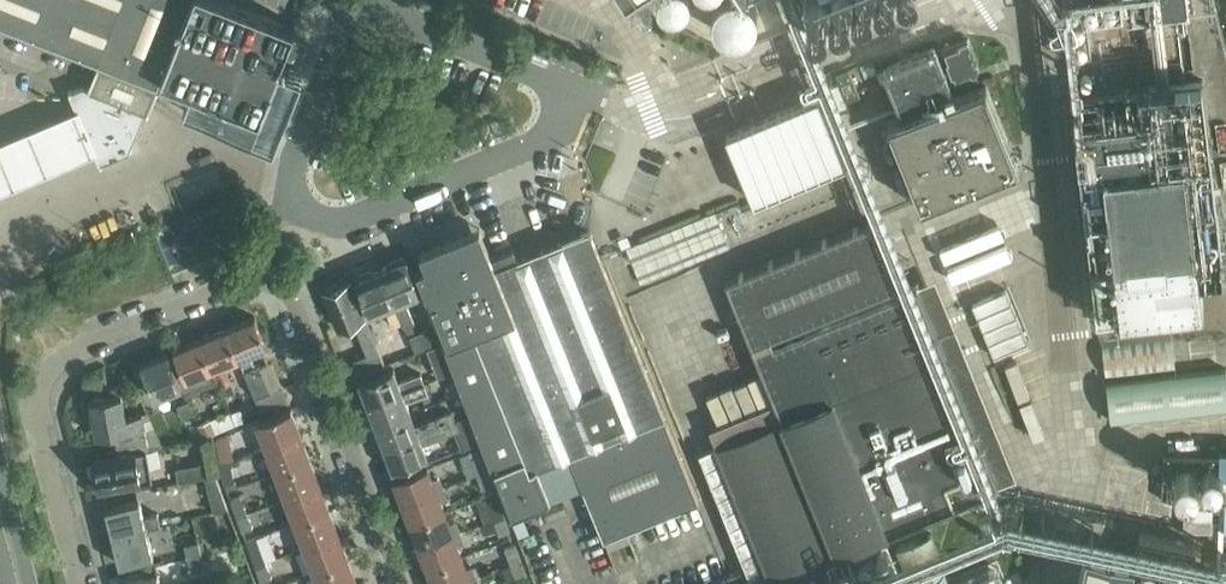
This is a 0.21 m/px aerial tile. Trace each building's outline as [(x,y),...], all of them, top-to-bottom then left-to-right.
[(73,90),(72,90),(72,89),(69,90),(70,93),(72,92),(101,161),(100,162),(101,164),(103,163),(103,162),(129,151),(145,111),(147,112),(152,100),(156,91),(158,91),(159,89),(156,88),(157,87),(156,86),(158,81),(159,81),(191,0),(0,0),(0,18),(29,30),(103,60),(101,65),(98,64),(97,67),(99,68),(95,77),(91,87),(89,86),(89,88),(84,86),(73,90)] [(274,146),(303,72),(280,63),(295,24),(235,0),(191,0),(161,75),(192,87),(183,110),(274,146)] [(1187,0),(1130,0),(1133,23),(1188,16),(1187,0)] [(284,55),(301,62),(309,43),(292,36),(284,55)] [(944,47),(955,77),(976,68),(978,63),(968,38),(944,47)] [(888,122),(922,207),(1020,167),(987,83),(961,93),(956,96),(937,47),(884,69),(903,116),(897,118),(888,122)] [(861,64),(865,76),(877,71),(873,59),(861,64)] [(849,68),(836,74),(847,102),(860,96),(849,68)] [(1071,94),(1091,261),(1097,315),(1200,303),(1196,272),(1224,269),(1221,245),(1202,79),(1071,94)] [(728,133),(754,200),(847,162),(820,95),(728,133)] [(0,148),(0,199),(98,157),(79,113),(0,148)] [(627,247),(641,283),(730,247),(716,211),(627,247)] [(843,583),(844,582),(844,581),(843,582),(831,555),(826,557),(826,556),(1000,485),(918,283),(774,342),(772,337),(899,286),(872,220),(726,279),(783,419),(717,445),(773,583),(844,583),(843,583)] [(434,326),(443,341),(446,347),(455,370),(510,516),(583,486),(604,539),(699,501),(590,231),(519,260),(514,248),(492,257),(480,228),(451,239),(420,252),(426,266),(417,270),(427,294),(422,296),(434,326)] [(428,347),(443,341),(434,326),(416,332),(412,323),(416,322),(406,298),(421,292),(407,258),(405,259),(402,257),(391,261),(391,265),(381,269),(395,303),(410,339),(411,339),(417,352),(428,347)] [(369,313),(395,303),(381,269),(372,272),(369,270),(358,275),(358,278),(356,279),(369,313)] [(354,321),(369,355),(355,360),(361,374),(385,364),(366,317),(351,281),(339,286),(337,283),(326,288),(328,290),(324,292),(339,327),(354,321)] [(1014,288),(979,297),(992,352),(1027,343),(1014,288)] [(232,326),(228,328),(240,357),(261,410),(288,399),(283,386),(283,385),(283,384),(271,389),(260,364),(261,363),(260,362),(255,364),(250,352),(267,345),(256,316),(237,324),(232,326)] [(205,337),(201,339),(212,368),(213,368),(215,373),(226,368),(225,366),(224,363),(240,357),(228,328),(210,335),(207,336),(205,337)] [(1172,333),(1102,341),(1106,377),(1176,369),(1172,333)] [(387,344),(392,358),(412,351),(407,337),(387,344)] [(201,339),(174,350),(185,377),(181,379),(187,394),(218,381),(215,373),(213,368),(212,368),(201,339)] [(443,341),(428,347),(439,376),(455,370),(446,347),(443,341)] [(156,396),(183,385),(169,352),(168,352),(168,353),(142,364),(141,363),(142,368),(135,371),(140,384),(148,381),(155,398),(156,397),(156,396)] [(226,368),(215,373),(221,386),(232,382),(227,368),(226,368)] [(366,395),(369,402),(424,382),(421,373),(399,381),(394,368),(361,381),(362,384),(360,385),(364,395),(366,395)] [(1107,382),(1111,420),(1225,407),(1225,368),(1107,382)] [(106,396),(89,399),(91,407),(96,435),(108,433),(115,432),(116,439),(119,453),(120,453),(126,452),(128,452),(148,448),(143,421),(142,416),(142,414),(125,416),(122,397),(128,395),(123,382),(112,386),(108,387),(110,396),(106,396)] [(370,412),(375,425),(411,412),(406,399),(428,391),(424,382),(369,402),(372,411),(370,412)] [(178,404),(183,417),(194,412),(189,399),(178,404)] [(258,421),(268,446),(301,434),(291,409),(258,421)] [(382,438),(386,446),(455,420),(452,411),(415,424),(411,412),(375,425),(380,439),(382,438)] [(459,429),(454,431),(461,448),(477,442),(467,416),(456,421),(459,429)] [(199,424),(204,437),(215,432),(210,419),(199,424)] [(455,420),(386,446),(389,454),(386,455),(390,465),(393,464),(394,468),(427,456),(422,443),(454,431),(459,429),(456,421),(455,420)] [(268,446),(277,471),(310,459),(301,434),(268,446)] [(218,446),(221,463),(231,461),(228,444),(218,446)] [(97,475),(99,488),(152,479),(146,450),(135,451),(94,458),(94,461),(91,463),(93,474),(97,475)] [(471,458),(477,473),(487,470),(481,454),(471,458)] [(277,471),(287,496),(320,484),(310,459),(277,471)] [(231,461),(221,463),(224,479),(234,478),(231,461)] [(179,482),(205,478),(205,476),(207,476),(205,464),(177,469),(179,482)] [(395,478),(404,501),(441,486),(437,477),(433,479),(428,466),(395,478)] [(487,470),(477,473),(483,489),(493,486),(487,470)] [(205,476),(205,478),(213,511),(227,508),(215,475),(207,476),(205,476)] [(287,496),(297,521),(329,509),(320,484),(287,496)] [(404,501),(412,523),(445,511),(441,499),(445,497),(441,486),(404,501)] [(231,500),(237,516),(247,512),(241,496),(231,500)] [(113,536),(147,528),(161,524),(158,513),(144,516),(139,499),(106,508),(113,536)] [(488,503),(494,518),(504,514),(498,499),(488,503)] [(297,521),(306,547),(339,534),(329,509),(297,521)] [(412,523),(421,546),(458,532),(454,522),(450,523),(445,511),(412,523)] [(247,512),(237,516),(243,531),(253,527),(247,512)] [(504,514),(494,518),(500,534),(510,531),(504,514)] [(147,528),(113,536),(120,564),(154,556),(147,528)] [(421,546),(429,568),(462,556),(457,544),(462,542),(458,532),(421,546)] [(911,583),(938,583),(950,579),(932,533),(897,548),(911,583)] [(1135,554),(1191,566),(1197,545),(1140,533),(1135,554)] [(306,547),(316,572),(348,559),(339,534),(306,547)] [(186,544),(189,557),(202,554),(199,541),(186,544)] [(505,548),(511,563),(521,559),(515,544),(505,548)] [(1078,583),(1129,583),(1135,555),(1086,544),(1078,583)] [(250,550),(256,566),(266,562),(260,546),(250,550)] [(1216,569),(1218,569),(1219,568),(1225,570),(1225,554),(1220,553),(1216,569)] [(202,554),(189,557),(192,569),(205,566),(202,554)] [(1191,566),(1135,555),(1129,583),(1225,583),(1225,574),(1191,566)] [(435,583),(455,583),(475,577),(471,566),(467,568),(462,556),(429,568),(435,583)] [(320,583),(358,583),(348,559),(316,572),(320,583)] [(521,559),(511,563),(517,579),(527,576),(521,559)] [(266,562),(256,566),(262,581),(272,578),(266,562)] [(125,583),(161,583),(158,574),(125,582),(125,583)]
